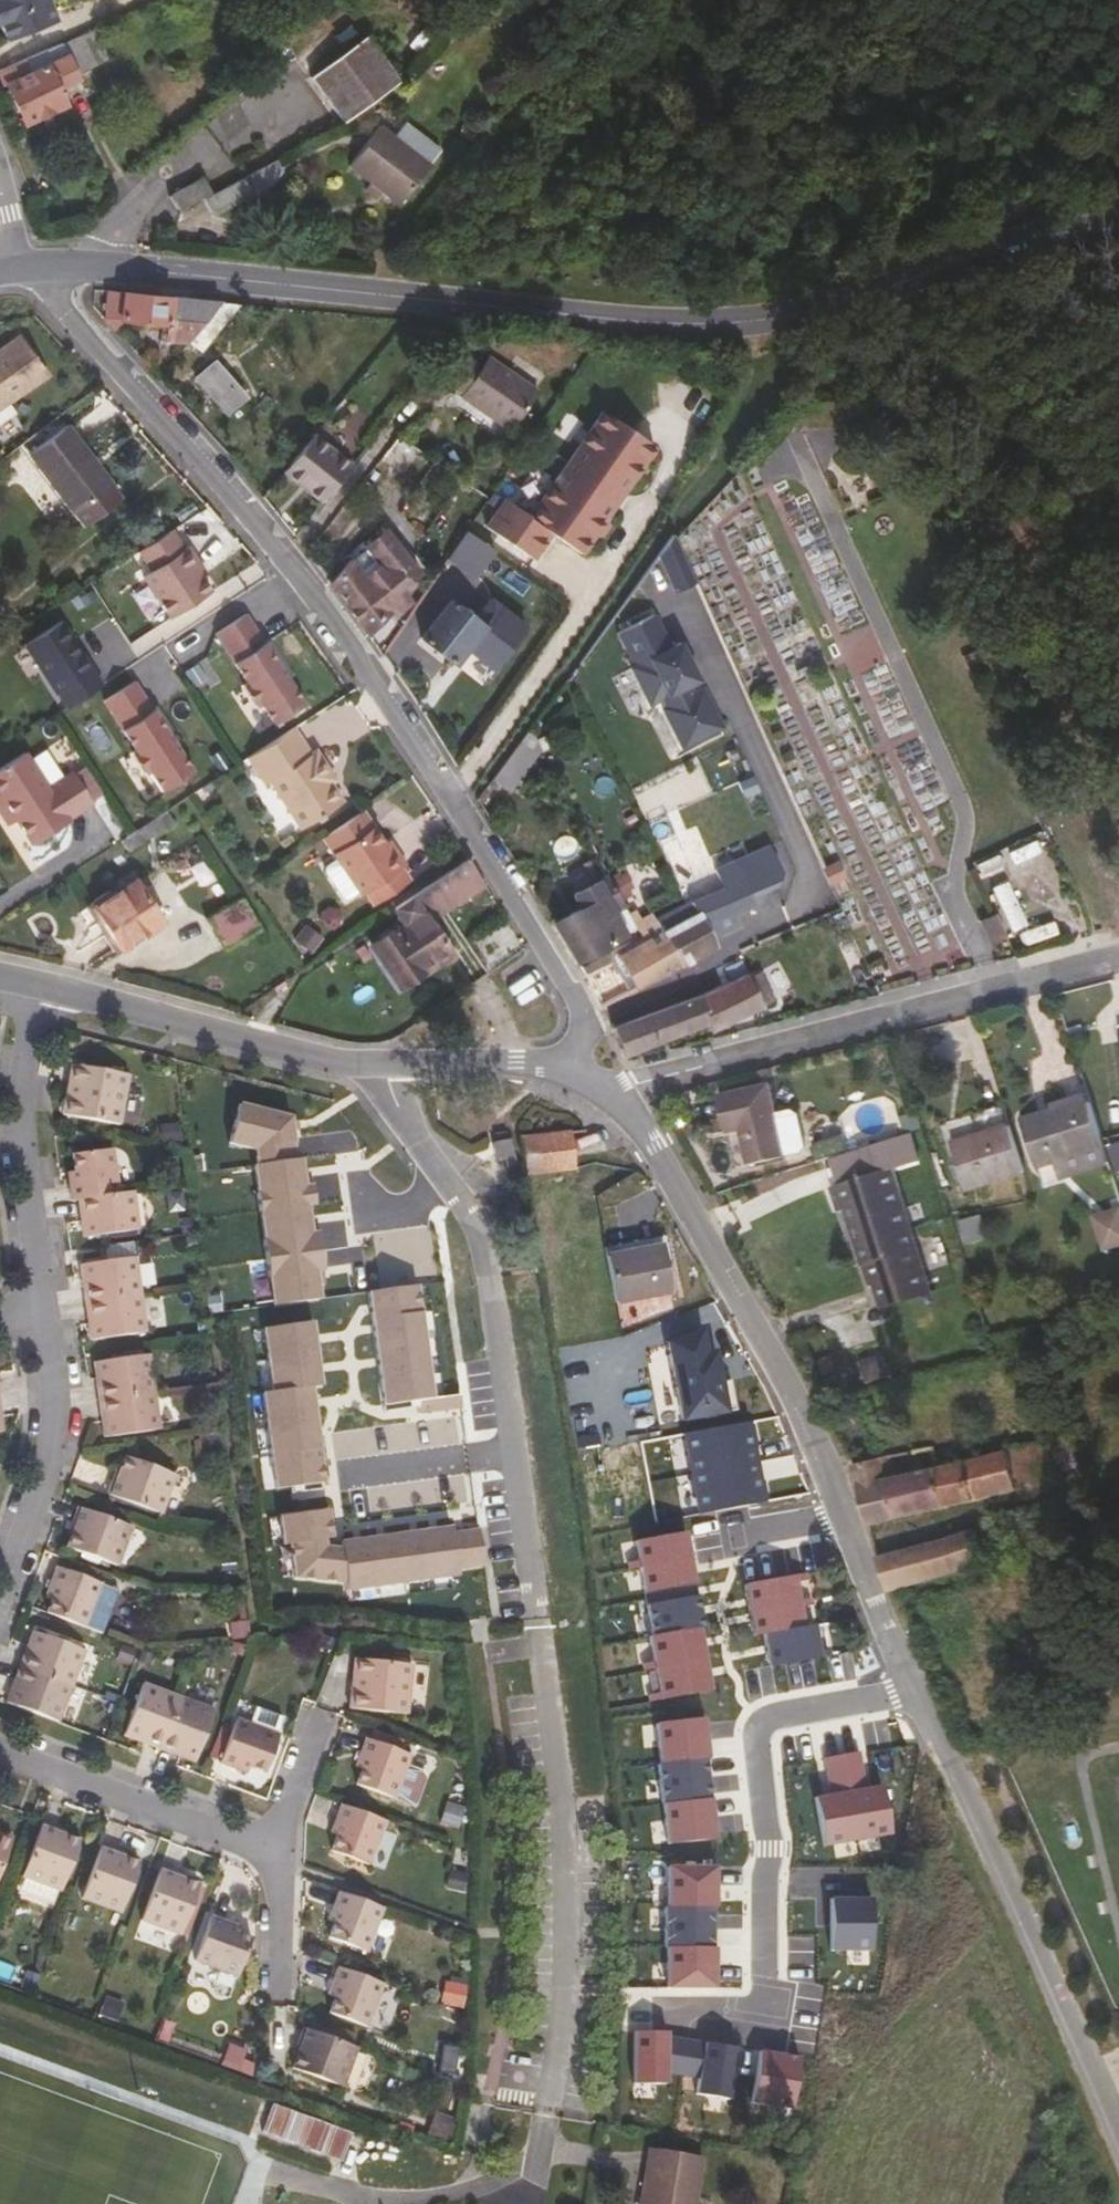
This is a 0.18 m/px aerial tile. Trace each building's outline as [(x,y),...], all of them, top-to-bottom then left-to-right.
[(0,20),(0,62),(11,84),(52,63),(44,46),(66,35),(56,12),(17,33),(8,16),(0,20)] [(367,38),(311,76),(344,122),(394,86),(397,81),(367,38)] [(371,184),(380,191),(397,204),(428,164),(380,127),(349,166),(371,184)] [(214,195),(205,199),(215,215),(270,185),(267,178),(282,170),(277,161),(234,184),(214,195)] [(170,196),(180,213),(205,199),(214,195),(204,177),(170,196)] [(373,197),(380,191),(371,184),(366,191),(373,197)] [(170,325),(176,297),(109,291),(108,304),(103,304),(102,309),(107,309),(106,319),(116,330),(123,320),(170,325)] [(168,340),(191,342),(222,302),(209,301),(176,297),(170,325),(169,335),(168,340)] [(203,353),(242,304),(222,302),(191,342),(203,353)] [(45,375),(19,338),(0,352),(0,408),(45,375)] [(539,392),(489,357),(481,370),(460,355),(443,378),(464,392),(461,396),(512,431),(539,392)] [(228,414),(245,399),(214,365),(197,380),(228,414)] [(654,447),(601,411),(529,519),(582,555),(593,539),(600,537),(607,525),(607,518),(654,447)] [(66,428),(58,417),(43,428),(51,438),(30,454),(85,527),(124,499),(70,425),(66,428)] [(318,432),(355,458),(363,447),(326,421),(318,432)] [(325,503),(354,466),(314,434),(284,471),(325,503)] [(470,572),(506,518),(488,505),(451,558),(470,572)] [(331,584),(369,635),(390,615),(394,619),(413,602),(402,589),(421,574),(389,530),(367,546),(364,542),(357,548),(348,557),(353,562),(331,584)] [(141,551),(144,556),(175,535),(173,531),(141,551)] [(144,575),(172,618),(212,592),(195,566),(200,563),(189,546),(184,549),(175,535),(144,556),(153,569),(144,575)] [(696,585),(677,540),(672,540),(660,556),(677,594),(696,585)] [(498,586),(511,568),(497,558),(484,575),(498,586)] [(455,662),(483,624),(450,601),(423,638),(455,662)] [(683,748),(724,728),(705,688),(694,693),(690,685),(700,680),(682,643),(672,648),(656,615),(620,632),(636,665),(634,671),(650,704),(664,698),(668,706),(664,708),(683,748)] [(302,708),(244,617),(212,637),(244,686),(240,689),(254,711),(258,708),(271,728),(302,708)] [(59,693),(69,708),(103,686),(81,651),(79,652),(73,643),(75,642),(62,622),(25,645),(57,694),(59,693)] [(163,792),(194,772),(136,681),(104,701),(130,741),(125,743),(140,765),(144,763),(163,792)] [(311,755),(293,728),(246,759),(265,786),(269,783),(301,830),(338,806),(342,804),(330,785),(326,779),(331,775),(316,752),(311,755)] [(530,729),(494,778),(511,792),(542,751),(530,729)] [(0,809),(11,826),(19,820),(36,845),(71,822),(70,819),(95,802),(74,771),(49,788),(26,753),(0,770),(0,791),(2,795),(7,803),(0,809)] [(335,782),(331,775),(326,779),(330,785),(335,782)] [(338,806),(301,830),(309,842),(346,818),(338,806)] [(131,834),(122,840),(129,851),(175,822),(167,811),(131,834)] [(403,866),(392,850),(387,853),(383,847),(371,830),(332,856),(335,860),(355,891),(358,895),(362,893),(370,905),(407,881),(399,869),(403,866)] [(387,853),(392,850),(388,844),(383,847),(387,853)] [(484,886),(467,859),(393,909),(403,925),(372,946),(401,987),(453,952),(432,921),(484,886)] [(355,891),(335,860),(321,870),(341,900),(355,891)] [(823,869),(831,885),(846,878),(839,862),(823,869)] [(555,923),(578,960),(625,935),(625,933),(631,930),(636,939),(641,936),(629,914),(620,897),(609,877),(575,895),(582,909),(555,923)] [(1013,929),(1027,923),(1009,881),(995,887),(1013,929)] [(116,953),(163,923),(135,882),(114,896),(111,892),(85,907),(116,953)] [(663,931),(681,966),(714,949),(712,940),(725,933),(720,920),(753,905),(744,885),(726,893),(723,888),(692,903),(696,914),(663,931)] [(227,950),(261,929),(240,898),(207,920),(227,950)] [(1063,930),(1084,920),(1075,900),(1054,910),(1063,930)] [(637,989),(681,966),(663,931),(656,919),(653,913),(642,919),(636,910),(629,914),(641,936),(644,941),(620,953),(637,989)] [(1006,936),(995,913),(980,920),(990,943),(1006,936)] [(630,993),(637,989),(620,953),(644,941),(641,936),(636,939),(611,953),(609,960),(618,976),(620,975),(630,993)] [(712,988),(748,972),(746,969),(743,949),(722,957),(725,967),(707,975),(712,988)] [(584,972),(586,975),(608,964),(609,960),(611,953),(588,965),(588,970),(584,972)] [(612,1026),(625,1054),(707,1024),(712,1031),(774,1001),(766,978),(760,971),(750,976),(748,972),(712,988),(612,1026)] [(286,980),(273,988),(276,992),(288,985),(286,980)] [(116,1121),(125,1074),(69,1063),(66,1079),(73,1081),(69,1098),(63,1097),(60,1111),(116,1121)] [(751,1165),(787,1156),(777,1115),(770,1086),(721,1097),(729,1132),(743,1129),(751,1165)] [(249,1164),(270,1309),(330,1301),(326,1275),(332,1273),(325,1221),(319,1221),(317,1205),(321,1205),(323,1202),(318,1175),(313,1175),(310,1156),(304,1157),(298,1109),(237,1094),(224,1147),(251,1154),(252,1163),(249,1164)] [(1059,1112),(1088,1103),(1086,1096),(1056,1104),(1059,1112)] [(1068,1156),(1074,1172),(1107,1162),(1088,1103),(1059,1112),(1027,1121),(1040,1164),(1068,1156)] [(1024,1171),(1004,1106),(988,1110),(994,1131),(954,1143),(964,1176),(968,1187),(1024,1171)] [(777,1115),(787,1156),(803,1152),(807,1146),(799,1114),(791,1112),(777,1115)] [(964,1176),(954,1143),(948,1122),(940,1124),(955,1178),(964,1176)] [(575,1170),(569,1133),(521,1138),(527,1176),(575,1170)] [(814,1152),(817,1162),(840,1155),(836,1139),(828,1142),(830,1146),(814,1152)] [(516,1167),(511,1140),(493,1143),(497,1163),(506,1162),(507,1169),(516,1167)] [(80,1238),(134,1230),(129,1195),(115,1197),(108,1150),(69,1156),(70,1163),(71,1172),(65,1173),(69,1202),(75,1201),(78,1219),(80,1238)] [(1045,1180),(1074,1172),(1068,1156),(1040,1164),(1045,1180)] [(928,1292),(891,1169),(841,1184),(871,1284),(878,1282),(884,1305),(928,1292)] [(707,1195),(714,1208),(719,1205),(714,1193),(707,1195)] [(1103,1248),(1118,1245),(1118,1206),(1096,1211),(1103,1248)] [(667,1240),(605,1249),(615,1303),(671,1293),(667,1273),(673,1272),(667,1240)] [(143,1333),(131,1259),(77,1267),(80,1288),(86,1323),(89,1340),(143,1333)] [(420,1284),(370,1290),(385,1402),(435,1396),(420,1284)] [(278,1487),(327,1481),(315,1385),(324,1384),(314,1319),(265,1326),(273,1389),(264,1390),(278,1487)] [(668,1343),(682,1421),(737,1410),(732,1381),(721,1383),(715,1353),(707,1354),(702,1329),(668,1343)] [(104,1438),(159,1430),(146,1357),(92,1364),(96,1388),(101,1420),(104,1438)] [(748,1423),(685,1435),(700,1515),(762,1503),(748,1423)] [(1047,1442),(1055,1470),(1078,1464),(1070,1436),(1047,1442)] [(853,1465),(867,1525),(1017,1488),(1016,1483),(1056,1473),(1055,1470),(1047,1442),(901,1478),(894,1456),(858,1464),(853,1465)] [(160,1512),(173,1477),(124,1460),(117,1479),(113,1478),(108,1493),(160,1512)] [(460,1573),(454,1524),(341,1539),(342,1547),(327,1545),(326,1538),(335,1537),(331,1506),(281,1511),(285,1544),(291,1543),(296,1576),(347,1582),(348,1589),(460,1573)] [(116,1566),(130,1527),(78,1509),(72,1525),(74,1526),(68,1549),(116,1566)] [(890,1593),(898,1591),(942,1576),(941,1574),(1002,1554),(996,1537),(990,1538),(985,1526),(932,1544),(878,1559),(890,1593)] [(646,1590),(696,1581),(687,1530),(637,1540),(640,1558),(629,1561),(631,1567),(643,1565),(646,1590)] [(996,1537),(1002,1554),(1010,1551),(1005,1534),(996,1537)] [(54,1573),(41,1613),(84,1629),(99,1586),(55,1570),(54,1573)] [(808,1570),(746,1582),(755,1632),(765,1630),(772,1665),(832,1655),(832,1648),(821,1648),(817,1623),(806,1624),(803,1605),(813,1604),(812,1598),(801,1598),(799,1580),(808,1579),(808,1570)] [(655,1635),(701,1627),(705,1626),(696,1581),(646,1590),(655,1635)] [(713,1689),(701,1627),(655,1635),(651,1635),(655,1660),(644,1662),(646,1669),(656,1667),(661,1691),(651,1693),(652,1701),(713,1689)] [(11,1701),(62,1718),(86,1648),(34,1631),(11,1701)] [(404,1714),(410,1666),(353,1659),(351,1675),(358,1676),(356,1690),(349,1690),(347,1707),(404,1714)] [(194,1762),(211,1711),(142,1687),(123,1736),(194,1762)] [(283,1729),(287,1716),(241,1701),(237,1714),(283,1729)] [(267,1771),(279,1734),(238,1720),(222,1763),(249,1773),(252,1767),(267,1771)] [(395,1798),(410,1754),(366,1739),(356,1766),(362,1768),(356,1785),(395,1798)] [(817,1795),(826,1845),(893,1833),(884,1784),(869,1787),(861,1749),(825,1756),(831,1791),(817,1795)] [(371,1862),(386,1821),(341,1805),(332,1830),(338,1832),(333,1848),(371,1862)] [(63,1894),(80,1844),(58,1836),(58,1834),(42,1829),(23,1880),(63,1894)] [(11,1840),(0,1835),(0,1871),(11,1840)] [(122,1915),(140,1865),(118,1857),(117,1854),(103,1849),(83,1901),(122,1915)] [(718,1866),(668,1865),(669,1987),(720,1988),(718,1866)] [(181,1936),(199,1885),(178,1877),(178,1875),(162,1869),(142,1921),(181,1936)] [(370,1951),(385,1908),(340,1892),(331,1919),(337,1922),(332,1937),(370,1951)] [(237,1932),(240,1926),(212,1917),(195,1960),(239,1976),(253,1938),(237,1932)] [(369,2024),(384,1982),(341,1967),(331,1993),(337,1995),(332,2011),(369,2024)] [(302,2039),(346,2056),(353,2045),(306,2028),(302,2039)] [(670,2034),(635,2032),(636,2082),(670,2085),(669,2070),(699,2077),(699,2095),(731,2099),(739,2046),(670,2034)] [(335,2086),(346,2056),(302,2039),(296,2054),(302,2056),(296,2073),(335,2086)] [(803,2057),(761,2050),(753,2103),(794,2109),(803,2057)] [(342,2162),(350,2135),(274,2106),(264,2132),(342,2162)] [(702,2158),(650,2149),(642,2203),(695,2203),(702,2158)]
